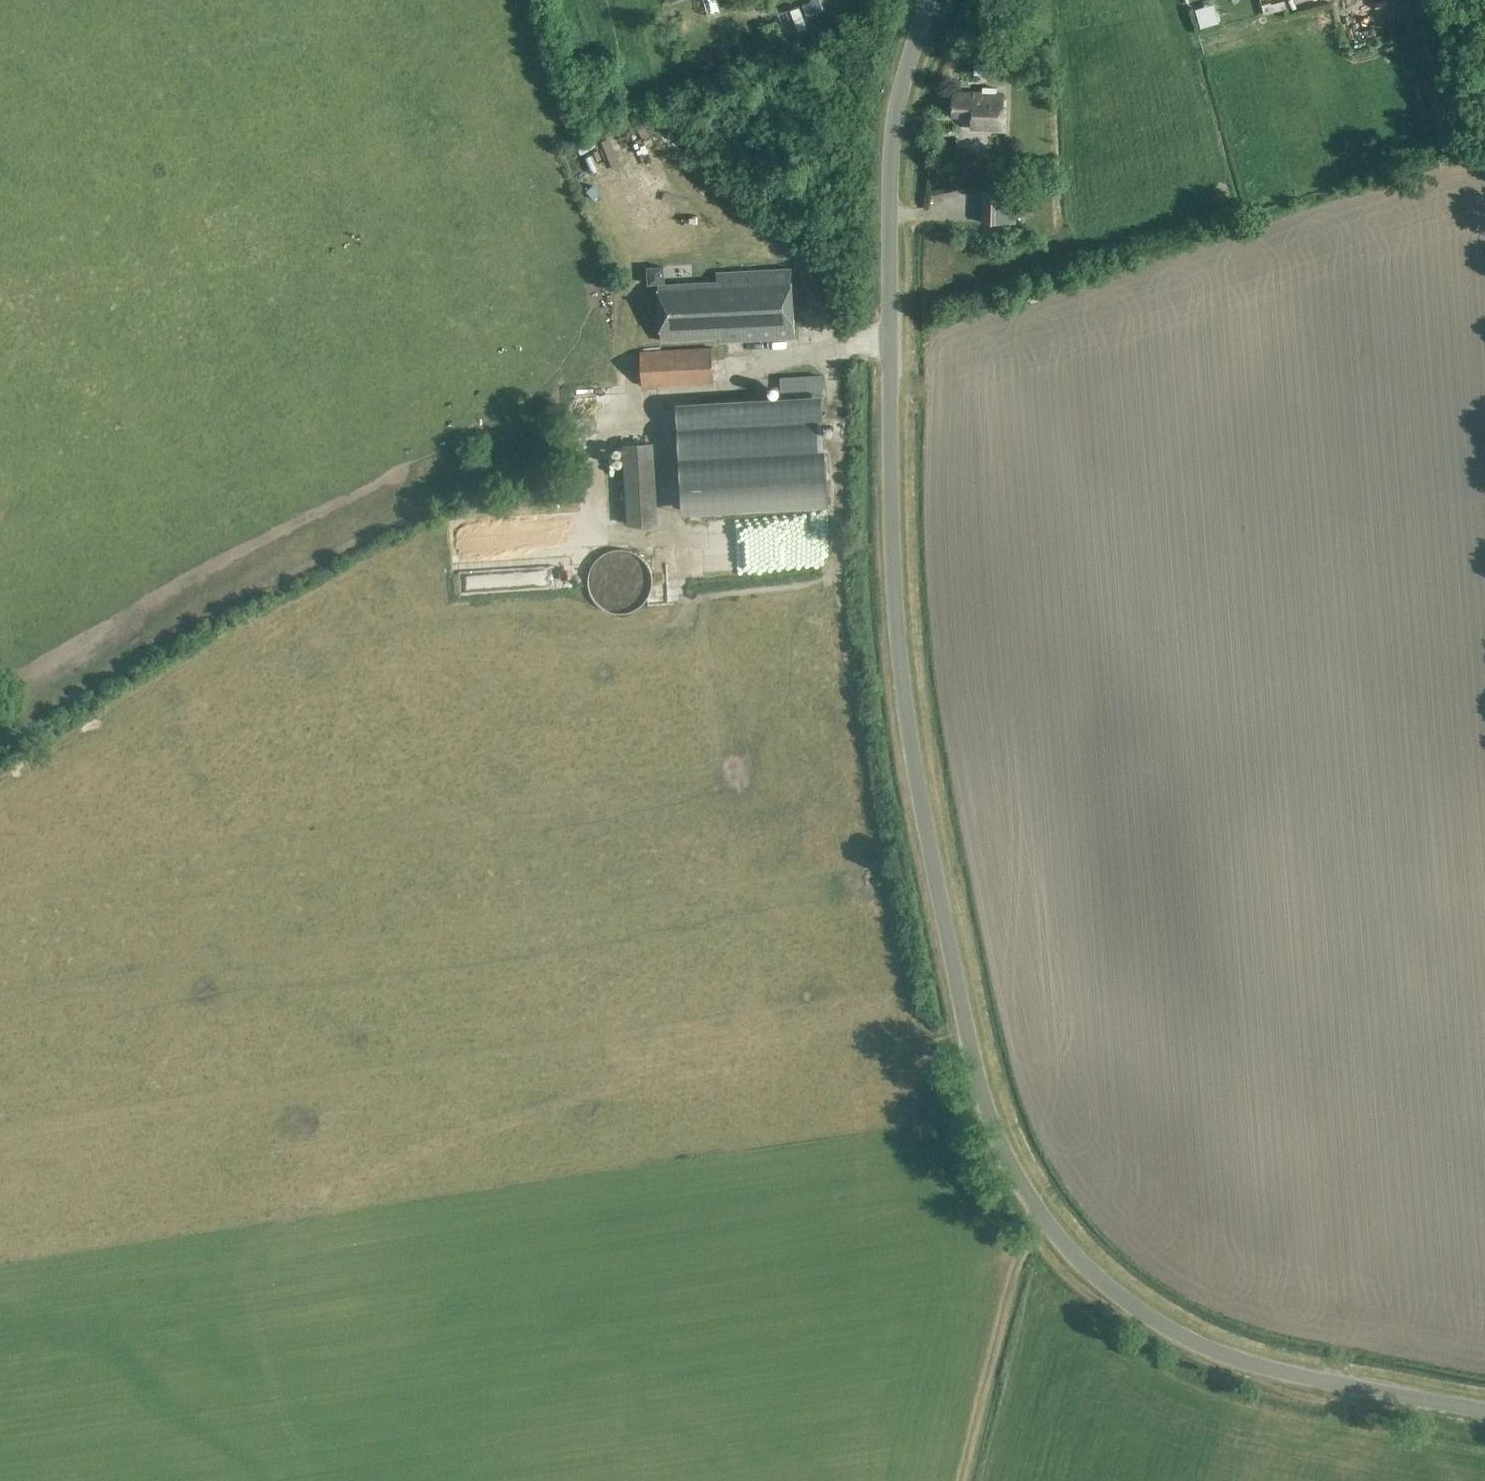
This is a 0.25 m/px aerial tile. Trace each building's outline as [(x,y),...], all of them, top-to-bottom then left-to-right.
[(668,11),(688,4),(687,0),(665,0),(668,11)] [(977,52),(974,75),(1000,75),(1000,53),(977,52)] [(954,95),(953,117),(976,118),(976,130),(1004,131),(1005,96),(997,96),(997,90),(984,90),(984,95),(954,95)] [(984,190),(982,223),(1015,225),(1017,192),(984,190)] [(973,210),(970,199),(957,202),(960,214),(973,210)] [(659,285),(662,342),(721,338),(721,342),(796,338),(792,270),(717,274),(718,282),(659,285)] [(713,348),(640,352),(643,387),(715,382),(713,348)] [(599,409),(629,405),(627,392),(597,396),(599,409)] [(822,397),(782,398),(676,404),(682,514),(828,506),(825,459),(822,397)] [(652,444),(624,446),(629,524),(657,523),(652,444)] [(447,561),(471,560),(470,546),(492,545),(491,521),(445,523),(447,561)] [(790,557),(809,556),(808,543),(790,545),(790,557)] [(651,592),(652,583),(650,571),(643,559),(632,552),(619,550),(607,553),(597,559),(590,569),(587,583),(591,595),(599,606),(610,613),(625,614),(637,609),(645,602),(651,592)]
